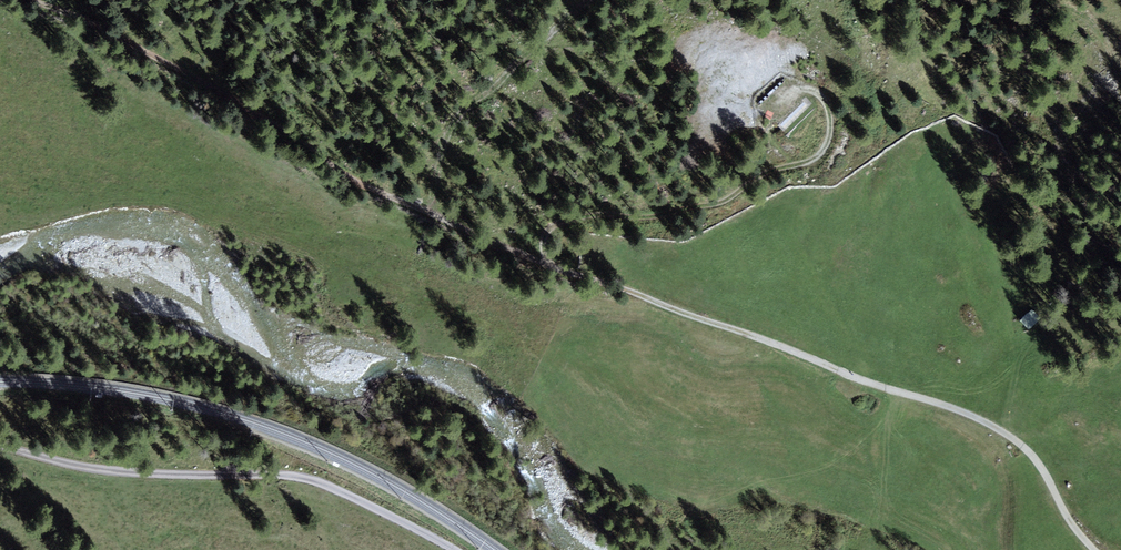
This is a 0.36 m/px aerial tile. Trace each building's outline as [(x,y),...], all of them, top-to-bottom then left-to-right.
[(1030,310),(1020,321),(1028,330),(1039,320),(1030,310)]
